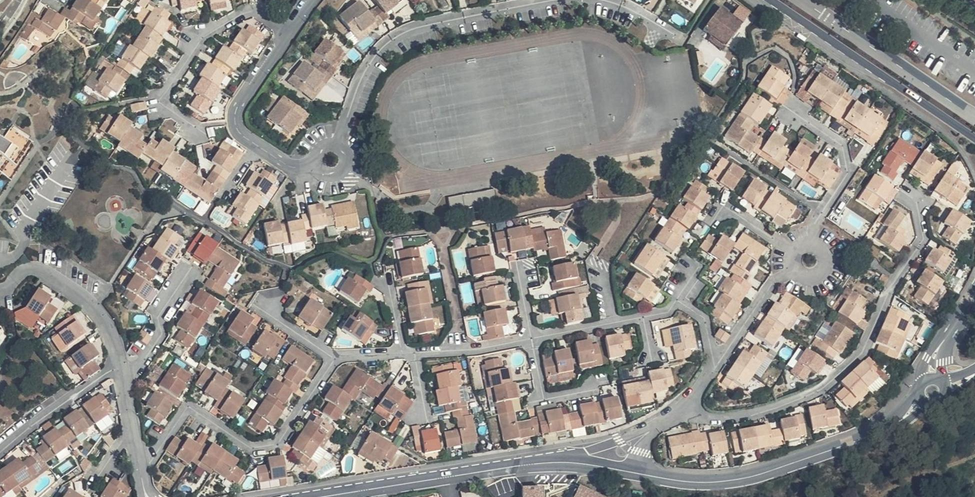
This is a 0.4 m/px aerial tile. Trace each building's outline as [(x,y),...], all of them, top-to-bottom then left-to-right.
[(75,19),(83,24),(87,18),(92,21),(97,24),(101,17),(99,15),(97,14),(95,13),(98,6),(96,5),(88,0),(78,0),(73,8),(79,12),(77,16),(75,19)] [(174,5),(183,4),(183,10),(197,7),(196,1),(200,0),(173,0),(174,5)] [(377,9),(387,21),(394,16),(391,11),(396,8),(393,5),(399,0),(378,0),(382,6),(377,9)] [(387,21),(377,9),(372,13),(362,1),(342,15),(356,33),(362,29),(364,32),(374,24),(377,28),(387,21)] [(146,25),(147,26),(164,37),(173,23),(169,20),(173,14),(159,4),(146,25)] [(73,21),(75,19),(77,16),(65,8),(61,14),(73,21)] [(725,9),(709,33),(717,38),(726,45),(730,38),(737,42),(748,25),(725,9)] [(35,12),(20,35),(28,39),(36,26),(52,36),(55,31),(57,32),(65,19),(51,10),(45,18),(35,12)] [(92,21),(87,18),(83,24),(92,30),(97,24),(92,21)] [(377,28),(374,24),(364,32),(362,29),(356,33),(361,40),(377,28)] [(164,37),(147,26),(134,47),(149,57),(152,59),(161,46),(159,44),(164,37)] [(241,50),(254,59),(258,62),(272,42),(257,32),(253,39),(249,37),(241,50)] [(327,60),(322,66),(334,75),(340,68),(336,65),(346,51),(327,37),(317,51),(327,60)] [(726,45),(717,38),(714,42),(730,53),(737,42),(730,38),(726,45)] [(123,41),(116,52),(122,56),(129,45),(123,41)] [(139,72),(149,57),(134,47),(131,45),(117,65),(126,71),(132,74),(135,69),(139,72)] [(232,54),(224,68),(240,78),(241,78),(254,59),(241,50),(239,49),(235,55),(232,54)] [(350,54),(346,51),(336,65),(340,68),(350,54)] [(317,69),(324,60),(313,52),(306,61),(317,69)] [(114,62),(109,59),(92,86),(96,89),(114,62)] [(328,83),(334,75),(322,66),(319,71),(306,60),(290,81),(304,91),(309,85),(317,90),(324,80),(328,83)] [(122,79),(126,71),(117,65),(114,62),(96,89),(109,97),(113,91),(118,94),(126,82),(122,79)] [(785,74),(772,65),(757,87),(775,98),(782,88),(778,85),(785,74)] [(211,87),(227,98),(240,78),(224,68),(219,75),(216,74),(208,86),(211,87)] [(816,96),(828,104),(840,86),(822,73),(806,98),(812,102),(816,96)] [(789,77),(785,74),(778,85),(782,88),(789,77)] [(324,80),(317,90),(320,93),(328,83),(324,80)] [(317,90),(309,85),(304,91),(315,100),(320,93),(317,90)] [(838,116),(844,120),(856,103),(850,99),(853,94),(840,86),(828,104),(830,105),(840,112),(838,116)] [(230,99),(227,98),(211,87),(201,101),(206,104),(200,115),(213,124),(230,99)] [(786,90),(782,88),(775,98),(779,101),(786,90)] [(742,112),(755,121),(759,123),(771,104),(756,95),(752,101),(750,100),(742,112)] [(304,112),(281,96),(266,119),(288,134),(295,124),(304,112)] [(148,102),(134,105),(135,111),(150,108),(148,102)] [(852,124),(865,132),(877,114),(865,106),(864,107),(856,103),(844,120),(851,125),(852,124)] [(830,105),(828,109),(838,116),(840,112),(830,105)] [(314,118),(304,112),(295,124),(306,130),(314,118)] [(748,131),(755,121),(742,112),(726,135),(750,151),(752,148),(759,153),(762,149),(768,140),(761,135),(758,138),(748,131)] [(877,114),(865,132),(878,141),(876,144),(882,148),(893,131),(887,127),(889,123),(877,114)] [(103,129),(123,142),(131,129),(135,124),(120,115),(117,120),(112,116),(103,129)] [(370,133),(373,127),(363,122),(360,129),(370,133)] [(851,125),(850,127),(863,135),(865,132),(852,124),(851,125)] [(131,129),(123,142),(119,148),(141,161),(145,156),(150,149),(142,144),(145,138),(131,129)] [(15,130),(7,141),(0,136),(0,178),(7,168),(20,148),(27,153),(34,142),(15,130)] [(774,131),(768,140),(762,149),(785,164),(789,158),(793,152),(783,146),(786,140),(774,131)] [(878,141),(865,132),(863,135),(876,144),(878,141)] [(803,137),(799,143),(812,152),(816,146),(803,137)] [(923,168),(932,156),(910,141),(894,166),(896,168),(892,174),(906,183),(910,177),(908,175),(916,163),(923,168)] [(165,169),(174,155),(177,151),(163,142),(160,146),(154,142),(150,149),(145,156),(165,169)] [(226,143),(221,150),(227,153),(231,146),(226,143)] [(808,171),(815,160),(809,156),(812,152),(799,143),(793,152),(789,158),(802,167),(798,173),(804,177),(808,171)] [(244,155),(231,146),(227,153),(221,150),(217,156),(213,163),(218,166),(232,174),(244,155)] [(815,160),(808,171),(820,179),(831,187),(840,173),(830,166),(833,161),(820,153),(815,160)] [(932,156),(923,168),(919,174),(938,186),(950,169),(946,166),(948,162),(933,153),(932,156)] [(187,187),(195,176),(185,170),(188,164),(174,155),(165,169),(163,171),(187,187)] [(802,167),(789,158),(785,164),(798,173),(802,167)] [(843,168),(833,161),(830,166),(840,173),(843,170),(843,168)] [(753,177),(730,162),(719,178),(729,185),(728,187),(741,195),(753,177)] [(198,170),(188,164),(185,170),(195,176),(198,170)] [(232,174),(218,166),(207,184),(195,176),(187,187),(212,204),(232,174)] [(249,194),(261,203),(278,177),(266,169),(262,174),(257,171),(249,183),(254,187),(249,194)] [(820,179),(808,171),(804,177),(803,177),(816,185),(818,182),(820,179)] [(957,173),(945,190),(958,199),(960,197),(970,204),(974,196),(974,186),(957,173)] [(719,178),(718,180),(728,187),(729,185),(719,178)] [(831,187),(820,179),(818,182),(829,190),(831,187)] [(902,191),(885,179),(870,201),(885,211),(892,202),(894,202),(902,191)] [(699,209),(710,216),(718,204),(712,199),(717,192),(704,184),(691,203),(699,209)] [(768,216),(779,198),(774,194),(775,192),(763,184),(751,202),(763,210),(762,212),(768,216)] [(249,194),(246,192),(238,205),(243,208),(237,215),(248,222),(261,203),(249,194)] [(779,198),(768,216),(782,225),(786,219),(794,224),(803,211),(783,198),(781,196),(779,198)] [(309,207),(311,213),(314,228),(337,223),(338,228),(348,226),(349,230),(361,227),(356,202),(334,205),(334,209),(326,210),(325,204),(309,207)] [(243,208),(238,205),(233,212),(237,215),(243,208)] [(710,216),(699,209),(695,215),(687,210),(679,222),(696,233),(697,234),(710,216)] [(904,210),(898,220),(908,226),(914,217),(904,210)] [(302,220),(289,223),(292,241),(293,244),(307,241),(306,230),(314,228),(311,213),(301,214),(302,220)] [(964,214),(956,225),(961,229),(955,239),(967,247),(974,235),(974,222),(964,214)] [(782,225),(779,229),(789,230),(794,224),(786,219),(782,225)] [(908,226),(898,220),(895,225),(900,229),(892,241),(909,252),(918,240),(913,237),(916,232),(908,226)] [(271,245),(292,241),(289,223),(281,224),(281,222),(267,224),(271,245)] [(696,233),(679,222),(663,245),(682,258),(690,246),(688,244),(696,233)] [(158,247),(169,254),(174,258),(183,245),(179,243),(186,232),(174,223),(158,247)] [(545,223),(531,225),(532,234),(547,231),(545,223)] [(522,227),(527,248),(534,246),(535,248),(550,246),(552,258),(567,255),(562,228),(547,231),(532,234),(531,225),(522,227)] [(900,229),(895,225),(889,234),(887,237),(892,241),(900,229)] [(212,255),(220,243),(222,240),(203,227),(191,245),(210,257),(212,255)] [(512,251),(527,248),(522,227),(495,232),(499,251),(511,249),(512,251)] [(889,234),(882,229),(873,243),(879,248),(887,237),(889,234)] [(733,265),(742,250),(745,247),(732,238),(729,243),(719,237),(713,245),(710,250),(733,265)] [(744,278),(757,286),(762,280),(759,278),(775,252),(751,237),(745,247),(742,250),(754,258),(746,270),(748,272),(744,278)] [(169,254),(158,247),(152,243),(138,263),(155,274),(169,254)] [(220,243),(212,255),(224,263),(216,276),(214,274),(209,281),(222,290),(226,283),(228,284),(244,259),(220,243)] [(491,244),(470,248),(475,274),(496,270),(491,244)] [(424,272),(419,247),(400,251),(402,262),(400,262),(403,277),(424,272)] [(971,261),(954,251),(951,257),(947,254),(939,267),(958,280),(971,261)] [(678,264),(661,252),(656,259),(653,256),(645,268),(666,282),(678,264)] [(579,276),(576,260),(555,264),(557,280),(554,280),(556,288),(578,284),(576,277),(579,276)] [(158,284),(141,272),(128,292),(144,303),(158,284)] [(374,285),(356,273),(352,279),(347,275),(339,287),(357,300),(365,288),(370,291),(374,285)] [(655,285),(637,273),(629,286),(631,288),(627,294),(640,303),(644,297),(646,298),(655,285)] [(954,285),(937,274),(929,287),(932,289),(926,299),(939,308),(954,285)] [(499,286),(498,278),(478,282),(479,289),(484,288),(488,304),(508,300),(506,285),(499,286)] [(736,281),(727,294),(730,295),(745,305),(753,292),(756,294),(760,288),(757,286),(744,278),(740,284),(736,281)] [(406,293),(409,307),(429,304),(433,303),(428,281),(409,284),(411,292),(406,293)] [(594,289),(593,282),(580,284),(581,286),(581,291),(587,290),(594,289)] [(660,289),(655,285),(646,298),(653,302),(661,289),(660,289)] [(581,291),(581,286),(557,291),(558,296),(579,292),(581,291)] [(28,302),(27,302),(42,312),(50,317),(57,306),(48,301),(51,295),(38,287),(33,295),(28,302)] [(191,310),(209,322),(224,299),(208,288),(196,303),(191,310)] [(484,288),(479,289),(482,304),(488,304),(484,288)] [(579,292),(581,299),(589,297),(587,290),(581,291),(579,292)] [(581,299),(579,292),(558,296),(561,311),(568,310),(570,323),(585,320),(581,299)] [(756,294),(753,292),(745,305),(748,308),(756,294)] [(727,294),(727,293),(719,306),(722,308),(730,295),(727,294)] [(749,308),(748,308),(745,305),(730,295),(722,308),(718,315),(736,327),(749,308)] [(558,296),(552,297),(555,312),(561,311),(558,296)] [(877,305),(865,296),(850,319),(868,331),(872,325),(876,319),(871,315),(877,305)] [(54,297),(52,303),(61,307),(64,301),(54,297)] [(803,301),(797,297),(794,303),(799,306),(803,301)] [(332,313),(310,299),(299,316),(311,324),(312,323),(322,329),(324,326),(332,313)] [(811,314),(807,321),(814,325),(822,314),(818,310),(803,301),(799,306),(811,314)] [(42,312),(27,302),(25,305),(21,309),(19,310),(20,315),(35,323),(42,312)] [(787,307),(778,321),(796,333),(799,334),(807,321),(811,314),(799,306),(794,303),(789,309),(787,307)] [(429,304),(409,307),(412,324),(414,323),(416,335),(435,331),(429,304)] [(256,316),(244,307),(230,329),(249,341),(260,324),(254,320),(256,316)] [(508,323),(506,309),(486,313),(491,336),(488,337),(489,340),(491,339),(506,337),(504,324),(508,323)] [(209,322),(191,310),(183,323),(187,326),(180,337),(193,345),(209,322)] [(82,330),(70,311),(52,322),(57,330),(64,342),(82,330)] [(375,323),(361,313),(356,320),(350,316),(342,327),(359,339),(368,327),(373,330),(377,324),(375,323)] [(902,314),(894,334),(918,345),(925,329),(914,325),(916,319),(902,314)] [(783,352),(796,333),(778,321),(765,340),(783,352)] [(701,355),(695,324),(675,328),(678,345),(680,359),(701,355)] [(879,331),(872,325),(868,331),(876,337),(879,331)] [(373,330),(368,327),(359,339),(365,343),(373,330)] [(865,339),(848,327),(837,344),(835,343),(831,349),(848,360),(852,355),(854,355),(865,339)] [(678,345),(675,328),(668,329),(670,347),(678,345)] [(731,334),(721,328),(716,336),(726,342),(731,334)] [(279,336),(268,329),(256,346),(268,353),(270,350),(276,354),(288,337),(281,333),(279,336)] [(64,342),(57,330),(51,334),(58,345),(64,342)] [(142,330),(137,337),(145,344),(151,337),(142,330)] [(635,346),(632,332),(609,336),(613,358),(629,355),(628,347),(635,346)] [(910,366),(918,345),(894,334),(888,350),(892,352),(890,357),(910,366)] [(594,344),(593,339),(579,342),(585,368),(606,363),(602,343),(594,344)] [(93,354),(83,340),(67,351),(83,375),(89,371),(95,366),(88,357),(93,354)] [(286,381),(295,387),(300,390),(305,382),(302,380),(318,355),(296,340),(288,352),(297,359),(289,371),(292,373),(286,381)] [(792,369),(804,351),(800,348),(787,366),(792,369)] [(576,371),(573,349),(556,352),(557,359),(547,361),(550,376),(576,371)] [(755,355),(746,369),(764,381),(779,358),(766,350),(763,355),(761,358),(755,355)] [(83,375),(67,351),(62,355),(72,370),(74,368),(80,377),(83,375)] [(556,352),(545,354),(547,361),(557,359),(556,352)] [(838,368),(819,355),(816,360),(805,375),(803,377),(815,385),(822,376),(829,380),(838,368)] [(491,388),(498,386),(516,383),(512,369),(507,369),(505,356),(490,359),(490,364),(487,364),(491,388)] [(816,360),(810,356),(800,371),(805,375),(816,360)] [(196,372),(180,360),(165,384),(182,395),(191,383),(190,382),(196,372)] [(220,396),(230,382),(233,377),(212,363),(207,370),(200,381),(209,386),(208,388),(220,396)] [(439,375),(442,388),(459,385),(463,384),(461,370),(457,371),(455,363),(435,367),(436,375),(439,375)] [(865,379),(880,395),(890,383),(887,379),(891,375),(880,364),(865,379)] [(383,398),(391,386),(385,382),(383,385),(358,369),(343,392),(353,398),(355,400),(362,391),(374,399),(376,395),(383,398)] [(650,374),(651,380),(654,396),(668,393),(668,389),(676,387),(672,369),(650,374)] [(756,394),(764,381),(746,369),(733,388),(746,396),(750,390),(756,394)] [(650,374),(622,378),(623,384),(635,383),(651,380),(650,374)] [(270,389),(266,396),(284,408),(288,402),(286,400),(295,387),(286,381),(277,375),(268,388),(270,389)] [(882,398),(880,395),(865,379),(854,389),(859,395),(850,402),(860,414),(863,412),(865,414),(882,398)] [(655,401),(654,396),(651,380),(635,383),(636,390),(624,391),(627,407),(627,408),(655,401)] [(250,395),(230,382),(220,396),(217,400),(237,414),(250,395)] [(516,383),(498,386),(503,414),(517,412),(525,410),(522,396),(520,382),(516,383)] [(636,390),(635,383),(623,384),(624,391),(636,390)] [(459,385),(442,388),(438,389),(442,406),(446,405),(447,411),(468,406),(467,400),(462,400),(459,385)] [(404,394),(391,386),(383,398),(380,403),(403,418),(405,415),(411,406),(412,406),(401,398),(404,394)] [(338,421),(353,398),(343,392),(334,387),(326,401),(330,404),(324,413),(338,421)] [(178,401),(160,389),(151,401),(157,406),(154,411),(165,419),(178,401)] [(276,420),(284,408),(266,396),(251,420),(264,428),(272,418),(276,420)] [(599,404),(604,424),(610,423),(610,422),(625,418),(620,397),(605,400),(605,403),(599,404)] [(119,415),(109,403),(92,415),(104,433),(116,425),(113,420),(119,415)] [(573,415),(576,430),(604,424),(599,404),(586,406),(587,412),(573,415)] [(564,409),(543,413),(543,417),(546,433),(546,436),(576,430),(573,415),(565,416),(564,409)] [(839,418),(838,411),(822,414),(826,434),(852,429),(850,416),(839,418)] [(546,433),(543,417),(536,418),(537,422),(519,425),(517,412),(503,414),(508,441),(539,436),(539,434),(546,433)] [(480,443),(474,415),(461,417),(462,429),(447,431),(451,449),(480,443)] [(794,434),(797,447),(813,443),(812,440),(820,439),(816,416),(808,418),(808,421),(792,425),(794,434)] [(74,432),(65,438),(75,453),(97,438),(85,419),(71,429),(74,432)] [(303,435),(320,446),(325,449),(335,432),(318,420),(314,427),(310,425),(303,435)] [(423,431),(422,423),(415,424),(416,437),(418,448),(425,447),(427,454),(443,451),(439,429),(423,431)] [(58,428),(50,434),(56,442),(64,436),(58,428)] [(797,447),(794,434),(784,436),(782,429),(765,433),(770,454),(797,447)] [(401,446),(373,432),(361,454),(376,462),(378,459),(385,462),(389,455),(395,458),(401,446)] [(756,457),(770,454),(765,433),(744,438),(747,453),(754,452),(756,457)] [(312,458),(320,446),(303,435),(295,447),(298,450),(294,456),(310,468),(315,461),(312,458)] [(715,454),(712,438),(711,435),(703,437),(703,439),(680,443),(683,464),(706,459),(706,456),(715,454)] [(75,453),(65,438),(64,436),(56,442),(51,445),(55,450),(44,457),(54,470),(76,454),(75,453)] [(712,438),(715,454),(715,457),(723,456),(724,462),(740,458),(735,438),(721,441),(720,437),(712,438)] [(212,442),(207,450),(211,452),(214,449),(216,444),(212,442)] [(199,470),(201,467),(211,452),(207,450),(199,445),(195,450),(183,443),(175,455),(199,470)] [(220,480),(223,475),(236,457),(225,450),(222,454),(214,449),(211,452),(201,467),(220,480)] [(288,475),(284,454),(271,456),(272,463),(259,465),(262,479),(288,475)] [(249,466),(236,457),(223,475),(246,490),(254,479),(245,473),(249,466)] [(12,477),(13,478),(26,496),(48,480),(39,466),(30,473),(25,467),(12,477)] [(26,496),(13,478),(2,486),(5,492),(0,496),(25,496),(26,496)] [(115,479),(103,496),(126,496),(124,495),(128,488),(118,481),(115,479)] [(48,480),(26,496),(27,496),(32,496),(51,483),(48,480)] [(71,488),(69,491),(78,496),(84,496),(71,488)]
